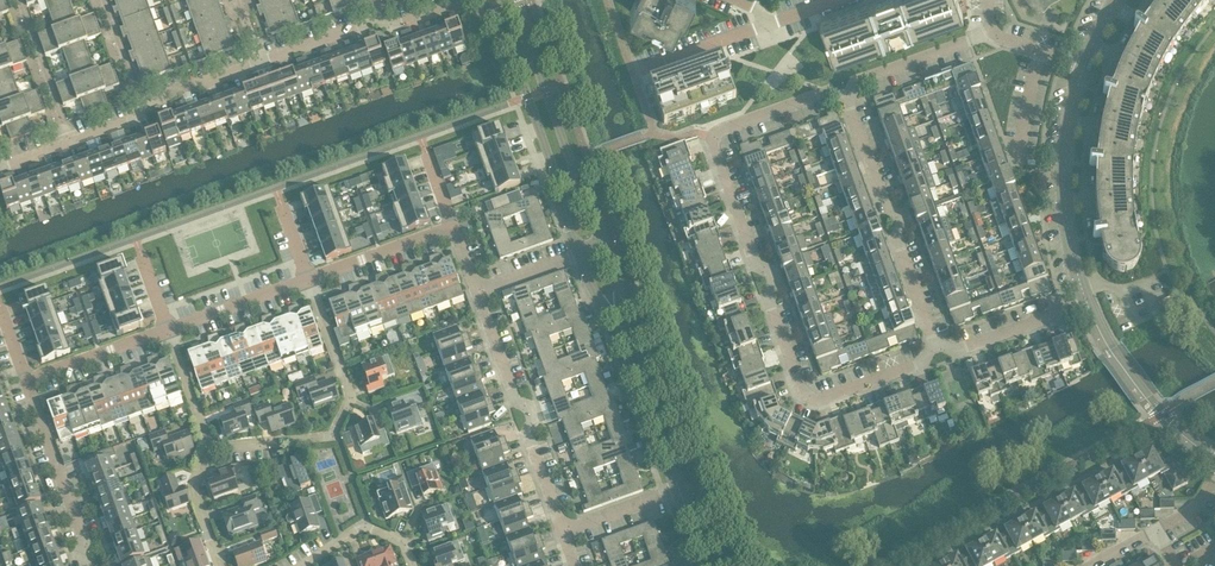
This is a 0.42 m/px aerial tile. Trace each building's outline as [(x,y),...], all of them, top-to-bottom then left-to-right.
[(57,0),(44,0),(49,14),(61,10),(57,0)] [(61,10),(72,6),(70,0),(57,0),(61,10)] [(110,2),(114,1),(117,8),(113,10),(140,0),(109,0),(110,2)] [(146,0),(140,0),(113,10),(114,14),(118,13),(121,21),(150,10),(146,0)] [(216,0),(185,0),(189,10),(216,0)] [(219,4),(223,3),(222,0),(216,0),(189,10),(193,22),(222,12),(219,4)] [(290,0),(258,0),(260,7),(256,8),(258,12),(291,1),(290,0)] [(366,1),(365,0),(330,0),(329,1),(333,13),(366,1)] [(692,0),(635,0),(630,11),(672,31),(681,12),(685,13),(692,0)] [(820,22),(834,60),(962,14),(957,0),(880,0),(820,22)] [(1189,25),(1199,15),(1208,5),(1214,11),(1214,10),(1214,0),(1163,0),(1161,3),(1151,16),(1145,25),(1141,22),(1139,21),(1136,21),(1136,27),(1135,27),(1134,27),(1134,28),(1134,29),(1134,30),(1135,31),(1139,34),(1131,48),(1123,63),(1117,77),(1116,78),(1117,79),(1113,88),(1108,87),(1106,86),(1103,86),(1104,92),(1103,93),(1103,94),(1103,95),(1103,96),(1104,97),(1110,99),(1105,114),(1101,131),(1098,146),(1098,147),(1099,147),(1098,158),(1092,157),(1090,157),(1087,158),(1090,164),(1089,164),(1089,166),(1089,167),(1090,168),(1091,168),(1097,169),(1096,177),(1096,185),(1095,185),(1096,202),(1097,219),(1098,219),(1099,229),(1094,230),(1092,230),(1089,232),(1093,236),(1093,237),(1093,238),(1093,239),(1094,240),(1094,241),(1095,241),(1101,240),(1102,246),(1105,257),(1105,259),(1106,262),(1108,265),(1109,267),(1112,269),(1114,271),(1117,272),(1120,273),(1123,273),(1127,272),(1130,271),(1132,269),(1135,267),(1136,265),(1138,262),(1139,259),(1139,256),(1139,253),(1139,249),(1139,248),(1136,233),(1133,213),(1132,200),(1132,186),(1132,172),(1133,165),(1134,151),(1136,138),(1139,125),(1144,110),(1145,105),(1150,91),(1155,78),(1162,65),(1169,54),(1173,48),(1180,37),(1189,25)] [(295,13),(291,1),(258,12),(259,17),(263,15),(266,23),(295,13)] [(9,12),(5,2),(0,4),(0,15),(9,12)] [(98,25),(94,15),(77,21),(72,6),(61,10),(69,35),(98,25)] [(69,35),(61,10),(49,14),(55,29),(38,35),(42,45),(69,35)] [(154,22),(150,10),(121,21),(124,28),(120,30),(122,34),(154,22)] [(230,22),(228,18),(225,19),(222,12),(193,22),(197,34),(230,22)] [(299,25),(295,13),(266,23),(269,31),(265,32),(267,37),(299,25)] [(466,45),(455,14),(449,16),(452,25),(445,28),(453,50),(454,49),(466,45)] [(453,50),(445,28),(438,30),(435,21),(430,23),(441,54),(452,50),(453,54),(456,53),(454,49),(453,50)] [(159,34),(154,22),(122,34),(123,38),(127,37),(130,45),(159,34)] [(231,36),(228,28),(232,27),(230,22),(197,34),(202,46),(231,36)] [(441,54),(430,23),(424,25),(428,34),(421,37),(429,59),(430,58),(441,54)] [(84,41),(101,35),(98,25),(69,35),(78,60),(79,60),(90,56),(84,41)] [(429,59),(421,37),(414,39),(411,30),(406,32),(417,63),(427,59),(429,62),(431,61),(430,58),(429,59)] [(417,63),(406,32),(400,34),(404,43),(397,45),(404,67),(406,67),(417,63)] [(385,64),(374,33),(368,35),(371,44),(365,47),(372,69),(374,68),(385,64)] [(163,46),(159,34),(130,45),(132,53),(129,54),(130,58),(163,46)] [(78,60),(69,35),(42,45),(45,56),(62,50),(67,64),(78,60)] [(239,47),(237,42),(233,44),(231,36),(202,46),(206,59),(239,47)] [(404,67),(397,45),(390,48),(387,39),(381,41),(392,72),(403,68),(404,71),(407,70),(406,67),(404,67)] [(372,69),(365,47),(358,49),(355,40),(349,42),(361,73),(371,69),(372,72),(375,71),(374,68),(372,69)] [(23,52),(19,41),(2,48),(0,41),(0,60),(23,52)] [(361,73),(349,42),(344,44),(347,53),(340,55),(348,77),(350,77),(361,73)] [(167,59),(163,46),(130,58),(132,63),(136,61),(138,69),(167,59)] [(348,77),(340,55),(334,58),(330,49),(325,51),(336,82),(347,78),(348,81),(351,80),(350,77),(348,77)] [(336,82),(325,51),(320,53),(323,62),(317,64),(324,86),(326,85),(336,82)] [(27,62),(23,52),(0,60),(0,76),(4,87),(15,83),(10,68),(27,62)] [(116,75),(112,65),(95,71),(90,56),(79,60),(88,85),(116,75)] [(324,86),(317,64),(310,66),(306,57),(301,59),(312,90),(323,86),(324,90),(327,89),(326,85),(324,86)] [(721,57),(649,83),(664,124),(736,98),(721,57)] [(172,71),(167,59),(138,69),(141,77),(137,78),(139,83),(172,71)] [(312,90),(301,59),(296,61),(299,70),(292,73),(300,95),(301,94),(312,90)] [(88,85),(79,60),(78,60),(67,64),(73,79),(56,85),(60,95),(88,85)] [(955,87),(976,79),(976,78),(975,79),(971,66),(970,66),(970,65),(969,65),(968,65),(967,65),(962,66),(963,69),(951,74),(950,71),(941,74),(942,77),(922,84),(927,97),(955,87)] [(300,95),(292,73),(285,75),(282,66),(277,68),(288,99),(299,95),(300,99),(303,98),(301,94),(300,95)] [(288,99),(277,68),(272,70),(275,79),(268,81),(276,103),(277,103),(288,99)] [(103,92),(119,86),(116,75),(88,85),(97,111),(108,107),(103,92)] [(276,103),(268,81),(261,84),(258,75),(252,77),(263,108),(274,104),(275,107),(278,106),(277,103),(276,103)] [(263,108),(252,77),(247,79),(250,88),(243,90),(251,112),(253,112),(263,108)] [(955,87),(959,99),(980,91),(976,79),(955,87)] [(13,112),(41,102),(37,92),(21,98),(15,83),(4,87),(13,112)] [(251,112),(243,90),(237,93),(233,84),(228,86),(239,117),(250,113),(251,116),(254,115),(253,112),(251,112)] [(878,114),(898,107),(899,107),(927,97),(922,84),(902,91),(904,99),(896,102),(894,94),(881,99),(880,96),(875,98),(874,98),(873,99),(873,100),(873,101),(878,114)] [(97,111),(88,85),(60,95),(63,106),(80,100),(86,115),(97,111)] [(239,117),(228,86),(223,88),(226,97),(219,99),(227,121),(228,120),(239,117)] [(4,87),(0,88),(0,117),(13,112),(4,87)] [(985,103),(980,91),(959,99),(964,111),(985,103)] [(227,121),(219,99),(213,101),(209,92),(204,94),(215,125),(226,121),(227,125),(230,124),(228,120),(227,121)] [(215,125),(204,94),(199,96),(202,105),(195,108),(203,129),(204,129),(215,125)] [(203,129),(195,108),(188,110),(185,101),(180,103),(191,134),(202,130),(203,133),(206,133),(204,129),(203,129)] [(28,118),(45,112),(41,102),(13,112),(22,137),(34,133),(28,118)] [(191,134),(180,103),(174,105),(178,114),(171,116),(179,138),(180,138),(191,134)] [(989,115),(985,103),(964,111),(968,122),(963,124),(964,124),(989,115)] [(898,107),(878,114),(882,126),(903,119),(899,107),(898,107)] [(180,138),(179,138),(171,116),(164,119),(161,110),(155,112),(169,150),(180,146),(179,142),(181,141),(180,138)] [(13,112),(0,117),(0,128),(6,126),(11,142),(22,137),(13,112)] [(822,135),(842,127),(842,126),(842,127),(837,115),(837,114),(836,113),(835,113),(834,113),(829,114),(830,117),(817,122),(820,129),(812,132),(809,125),(789,132),(793,145),(822,135)] [(993,127),(989,115),(964,124),(968,136),(993,127)] [(907,131),(903,119),(882,126),(886,138),(907,131)] [(166,153),(155,122),(149,124),(152,133),(145,136),(153,158),(155,157),(166,153)] [(500,127),(472,137),(477,152),(505,141),(500,127)] [(822,135),(826,147),(847,139),(842,127),(822,135)] [(998,140),(993,127),(968,136),(972,148),(977,147),(998,140)] [(153,158),(145,136),(139,138),(135,129),(130,131),(141,162),(152,158),(153,162),(156,161),(155,157),(153,158)] [(891,151),(918,141),(914,129),(907,131),(886,138),(891,151)] [(141,162),(130,131),(125,133),(128,142),(122,144),(129,166),(130,166),(141,162)] [(744,162),(765,155),(793,145),(789,132),(768,139),(771,147),(763,150),(760,142),(748,147),(747,144),(742,146),(741,146),(740,147),(740,148),(740,149),(740,150),(744,162)] [(129,166),(122,144),(114,147),(111,138),(106,140),(117,171),(128,167),(129,170),(132,169),(130,166),(129,166)] [(851,151),(847,139),(826,147),(830,159),(851,151)] [(117,171),(106,140),(101,142),(104,151),(97,153),(105,175),(106,175),(117,171)] [(1002,152),(998,140),(977,147),(981,159),(1002,152)] [(505,141),(477,152),(482,166),(511,155),(505,141)] [(895,163),(922,153),(918,141),(891,151),(895,163)] [(692,171),(689,161),(691,160),(685,142),(660,151),(662,158),(658,160),(662,171),(659,171),(662,179),(664,179),(665,181),(692,171)] [(105,175),(97,153),(90,155),(87,147),(82,148),(93,179),(104,175),(105,179),(107,178),(106,175),(105,175)] [(93,179),(82,148),(76,150),(80,159),(73,162),(81,184),(82,183),(93,179)] [(855,163),(851,151),(830,159),(835,171),(855,163)] [(1006,164),(1002,152),(981,159),(986,171),(1006,164)] [(927,165),(922,153),(895,163),(900,175),(927,165)] [(81,184),(73,162),(66,164),(62,155),(57,157),(68,188),(79,184),(80,188),(83,187),(82,183),(81,184)] [(511,155),(482,166),(487,180),(490,179),(516,170),(511,155)] [(744,162),(748,174),(769,167),(765,155),(744,162)] [(68,188),(57,157),(52,159),(55,168),(48,171),(56,192),(58,192),(68,188)] [(442,157),(436,159),(439,165),(444,163),(442,157)] [(410,174),(405,161),(382,169),(386,181),(387,182),(410,174)] [(444,163),(439,165),(441,172),(447,170),(444,163)] [(860,175),(855,163),(835,171),(839,183),(860,175)] [(56,192),(48,171),(41,173),(38,164),(33,166),(44,197),(55,193),(56,196),(59,195),(58,192),(56,192)] [(1011,176),(1006,164),(986,171),(990,184),(1011,176)] [(904,187),(931,177),(927,165),(900,175),(904,187)] [(44,197),(33,166),(28,168),(31,177),(24,179),(32,201),(33,201),(44,197)] [(774,179),(769,167),(748,174),(753,187),(774,179)] [(521,184),(516,170),(490,179),(495,193),(521,184)] [(702,190),(699,180),(696,181),(692,171),(665,181),(666,183),(671,181),(674,189),(669,191),(673,201),(702,190)] [(32,201),(24,179),(17,182),(14,173),(9,175),(20,206),(31,202),(32,205),(35,204),(33,201),(32,201)] [(387,182),(386,181),(384,182),(384,183),(388,196),(389,196),(394,194),(414,186),(410,174),(387,182)] [(9,175),(3,177),(7,185),(0,188),(0,190),(10,217),(12,217),(9,209),(20,206),(9,175)] [(864,188),(860,175),(839,183),(844,195),(864,188)] [(992,188),(1012,180),(1012,178),(1011,176),(990,184),(991,186),(992,188)] [(935,189),(931,177),(904,187),(908,199),(929,192),(935,189)] [(360,179),(354,181),(357,187),(362,185),(360,179)] [(778,191),(774,179),(753,187),(757,199),(778,191)] [(1017,193),(1013,181),(1012,180),(992,188),(996,201),(1017,193)] [(419,199),(414,186),(394,194),(398,206),(419,199)] [(300,199),(305,211),(305,212),(308,211),(308,210),(333,201),(329,188),(300,199)] [(869,200),(864,188),(844,195),(848,207),(869,200)] [(454,192),(449,194),(451,200),(462,196),(460,190),(454,192)] [(707,211),(703,201),(706,200),(702,190),(673,201),(676,211),(681,209),(684,217),(679,219),(680,221),(707,211)] [(782,203),(778,191),(757,199),(761,211),(782,203)] [(545,219),(537,197),(523,202),(519,192),(507,196),(518,228),(545,219)] [(933,204),(929,192),(908,199),(913,211),(912,211),(913,212),(933,204)] [(1017,193),(996,201),(989,203),(994,215),(1021,205),(1017,193)] [(518,228),(507,196),(491,202),(494,212),(484,215),(492,238),(518,228)] [(359,199),(353,201),(356,207),(361,205),(359,199)] [(423,211),(419,199),(398,206),(393,208),(398,221),(423,212),(423,211)] [(873,212),(869,200),(848,207),(852,219),(873,212)] [(308,210),(308,211),(312,223),(338,214),(333,201),(308,210)] [(370,202),(365,204),(367,211),(373,209),(370,202)] [(787,215),(782,203),(761,211),(766,223),(787,215)] [(914,216),(935,208),(934,206),(933,204),(913,212),(913,214),(914,216)] [(361,205),(356,207),(358,214),(364,212),(361,205)] [(1026,217),(1021,205),(994,215),(998,227),(1026,217)] [(946,219),(942,208),(935,210),(935,208),(914,216),(919,229),(946,219)] [(398,221),(402,234),(431,224),(426,210),(423,211),(423,212),(398,221)] [(717,230),(713,220),(711,221),(707,211),(680,221),(681,223),(685,221),(688,229),(683,231),(687,241),(717,230)] [(877,224),(873,212),(852,219),(857,232),(877,224)] [(338,214),(312,223),(317,236),(342,227),(338,214)] [(791,227),(787,215),(766,223),(770,235),(791,227)] [(1030,229),(1026,217),(998,227),(998,228),(1005,225),(1009,237),(1030,229)] [(553,241),(545,219),(518,228),(526,251),(553,241)] [(951,231),(946,219),(919,229),(923,241),(951,231)] [(377,221),(371,223),(374,230),(379,228),(377,221)] [(368,224),(362,226),(365,233),(370,231),(368,224)] [(858,236),(879,228),(878,226),(877,224),(857,232),(857,234),(858,236)] [(342,227),(317,236),(321,249),(347,239),(342,227)] [(795,239),(791,227),(770,235),(775,247),(802,237),(795,239)] [(379,228),(374,230),(376,236),(382,234),(379,228)] [(526,251),(518,228),(492,238),(500,260),(526,251)] [(883,241),(879,229),(879,228),(858,236),(863,249),(883,241)] [(1034,241),(1030,229),(1009,237),(1014,249),(1034,241)] [(722,252),(718,241),(721,240),(717,230),(687,241),(691,251),(695,250),(698,258),(694,259),(694,261),(722,252)] [(370,231),(365,233),(367,240),(373,238),(370,231)] [(955,244),(951,231),(923,241),(927,253),(948,245),(949,246),(955,244)] [(807,250),(802,237),(775,247),(779,260),(800,252),(807,250)] [(321,249),(326,261),(352,252),(347,239),(321,249)] [(888,253),(883,241),(863,249),(867,261),(888,253)] [(1039,254),(1034,241),(1014,249),(1018,261),(1039,254)] [(953,257),(949,246),(948,245),(927,253),(932,265),(953,257)] [(781,264),(801,256),(808,254),(808,252),(807,250),(800,252),(779,260),(780,262),(781,264)] [(732,271),(728,261),(725,262),(722,252),(694,261),(695,264),(700,262),(703,270),(698,272),(702,282),(732,271)] [(865,275),(892,266),(888,253),(867,261),(860,263),(865,275)] [(786,276),(813,267),(808,254),(801,256),(781,264),(781,265),(781,264),(786,276)] [(1043,266),(1039,254),(1018,261),(1022,273),(1043,266)] [(464,297),(451,260),(439,264),(440,258),(438,255),(434,257),(450,302),(464,297)] [(450,302),(434,257),(429,258),(429,262),(430,262),(434,266),(423,269),(437,307),(450,302)] [(957,270),(953,257),(932,265),(936,277),(957,270)] [(122,263),(96,272),(101,284),(101,285),(127,275),(122,263)] [(437,307),(423,269),(413,273),(413,268),(414,268),(411,265),(407,266),(423,312),(437,307)] [(423,312),(407,266),(402,268),(403,272),(407,275),(396,279),(410,317),(423,312)] [(896,277),(892,266),(865,275),(869,287),(896,277)] [(1027,285),(1047,278),(1043,266),(1022,273),(1027,285)] [(810,281),(809,278),(806,270),(813,267),(786,276),(790,288),(810,281)] [(961,282),(957,270),(936,277),(940,289),(961,282)] [(736,292),(732,282),(735,281),(732,271),(702,282),(705,292),(710,290),(713,298),(708,299),(709,302),(736,292)] [(572,294),(564,272),(537,281),(545,303),(572,294)] [(98,285),(103,298),(129,289),(124,277),(127,276),(127,275),(101,285),(101,284),(98,285)] [(410,317),(396,279),(386,283),(386,278),(387,277),(385,275),(380,276),(396,322),(410,317)] [(396,322),(380,276),(375,278),(376,281),(380,285),(370,289),(383,326),(396,322)] [(901,290),(896,277),(869,287),(874,299),(880,297),(901,290)] [(1048,278),(1047,278),(1027,285),(998,295),(1003,308),(1023,301),(1021,293),(1029,290),(1031,298),(1044,293),(1045,296),(1050,294),(1051,294),(1052,293),(1052,292),(1052,291),(1047,279),(1048,278)] [(545,303),(537,281),(511,290),(519,313),(545,303)] [(815,293),(810,281),(790,288),(794,301),(815,293)] [(966,294),(961,282),(940,289),(945,301),(966,294)] [(383,326),(370,289),(359,293),(360,287),(358,284),(353,286),(369,331),(383,326)] [(369,331),(353,286),(349,287),(349,291),(353,295),(343,299),(356,336),(369,331)] [(129,289),(103,298),(108,311),(133,302),(129,289)] [(26,312),(25,312),(51,303),(47,290),(18,300),(23,313),(26,312)] [(905,302),(901,290),(880,297),(885,309),(905,302)] [(746,312),(743,302),(742,301),(740,302),(736,292),(709,302),(710,304),(714,302),(717,310),(713,312),(716,323),(746,312)] [(819,305),(818,302),(815,293),(794,301),(795,302),(794,302),(798,313),(819,305)] [(580,315),(575,302),(572,294),(545,303),(553,325),(557,324),(580,316),(580,315)] [(970,305),(966,294),(945,301),(950,313),(970,306),(970,305)] [(974,319),(972,311),(980,308),(982,316),(1003,308),(998,295),(970,305),(970,306),(950,313),(954,326),(954,327),(955,327),(956,328),(957,328),(958,328),(963,326),(962,323),(974,319)] [(87,296),(82,298),(84,305),(90,303),(87,296)] [(356,336),(343,299),(334,302),(333,298),(328,300),(328,301),(328,302),(337,327),(333,329),(339,346),(349,343),(349,338),(356,336)] [(81,306),(78,299),(73,301),(75,308),(81,306)] [(133,302),(108,311),(112,324),(138,315),(133,302)] [(910,313),(905,302),(885,309),(889,321),(910,313)] [(25,312),(26,312),(30,325),(56,315),(51,303),(25,312)] [(92,310),(90,303),(84,305),(87,312),(92,310)] [(553,325),(545,303),(519,313),(527,335),(531,334),(530,333),(553,325)] [(823,317),(819,305),(798,313),(803,325),(823,317)] [(83,313),(81,306),(75,308),(78,315),(83,313)] [(323,348),(310,310),(299,314),(299,309),(300,309),(298,306),(293,307),(309,353),(323,348)] [(309,353),(293,307),(288,309),(289,313),(293,316),(282,320),(296,358),(309,353)] [(751,332),(747,322),(750,321),(746,312),(716,323),(720,332),(724,330),(727,338),(723,340),(724,342),(751,332)] [(893,333),(914,326),(910,313),(889,321),(893,333)] [(591,336),(583,314),(580,315),(580,316),(557,324),(565,346),(591,336)] [(835,327),(830,314),(823,317),(803,325),(807,337),(835,327)] [(56,315),(30,325),(35,337),(60,328),(56,315)] [(117,337),(142,327),(138,315),(112,324),(117,337)] [(296,358),(282,320),(272,324),(273,319),(273,318),(271,316),(266,317),(282,363),(296,358)] [(282,363),(266,317),(261,319),(262,322),(266,326),(255,330),(269,367),(282,363)] [(93,330),(99,328),(97,322),(91,324),(93,330)] [(565,346),(557,324),(553,325),(530,333),(531,334),(527,335),(524,336),(526,341),(532,339),(538,355),(565,346)] [(90,332),(88,325),(82,327),(84,334),(90,332)] [(269,367),(255,330),(245,334),(246,328),(244,325),(239,327),(256,372),(269,367)] [(919,340),(918,339),(914,327),(914,326),(893,333),(865,343),(870,356),(890,349),(887,341),(895,338),(898,346),(911,341),(912,344),(917,342),(918,341),(919,340)] [(256,372),(239,327),(235,329),(235,332),(239,336),(229,340),(242,377),(256,372)] [(470,341),(467,334),(460,336),(456,327),(433,335),(439,352),(470,341)] [(839,339),(835,327),(807,337),(811,349),(839,339)] [(60,328),(35,337),(39,349),(40,350),(65,341),(60,328)] [(101,335),(99,328),(93,330),(96,337),(101,335)] [(761,352),(757,342),(754,343),(751,332),(724,342),(724,345),(729,343),(732,351),(727,352),(731,362),(761,352)] [(242,377),(229,340),(218,343),(219,338),(217,335),(212,337),(229,382),(242,377)] [(1082,365),(1071,335),(1060,339),(1061,342),(1051,345),(1061,372),(1063,372),(1061,367),(1069,364),(1071,369),(1082,365)] [(599,359),(591,336),(565,346),(572,368),(595,360),(596,360),(599,359)] [(229,382),(212,337),(208,338),(208,342),(212,345),(202,349),(215,387),(229,382)] [(836,353),(843,351),(839,339),(811,349),(816,361),(836,354),(836,353)] [(36,350),(37,351),(41,364),(70,354),(65,341),(40,350),(39,349),(36,350)] [(468,360),(465,351),(472,348),(470,341),(439,352),(445,368),(468,360)] [(849,364),(870,356),(865,343),(843,351),(836,353),(836,354),(816,361),(816,362),(821,374),(821,375),(822,375),(823,376),(824,376),(829,374),(828,371),(841,367),(838,359),(846,356),(849,364)] [(1061,372),(1051,345),(1041,349),(1040,346),(1030,350),(1041,380),(1051,376),(1049,371),(1057,368),(1059,373),(1061,372)] [(572,368),(565,346),(538,355),(546,377),(569,369),(572,368)] [(215,387),(202,349),(193,352),(192,349),(187,351),(187,352),(201,392),(215,387)] [(1041,380),(1030,350),(1020,353),(1021,356),(1011,360),(1021,387),(1023,386),(1021,381),(1029,378),(1031,383),(1041,380)] [(765,373),(762,363),(764,362),(761,352),(731,362),(734,372),(739,371),(742,379),(737,380),(738,383),(765,373)] [(182,399),(169,361),(158,365),(159,360),(157,357),(152,358),(168,404),(182,399)] [(395,376),(388,357),(362,366),(366,378),(369,384),(366,385),(369,394),(384,389),(381,381),(395,376)] [(168,404),(152,358),(148,360),(148,363),(152,367),(142,371),(155,408),(168,404)] [(450,384),(481,373),(479,366),(471,368),(468,360),(445,368),(450,384)] [(603,381),(596,360),(595,360),(572,368),(569,369),(577,391),(603,381)] [(1021,387),(1011,360),(1001,363),(1000,361),(990,364),(1001,394),(1010,391),(1009,386),(1017,383),(1018,388),(1021,387)] [(1001,394),(990,364),(980,368),(981,371),(970,374),(980,402),(983,401),(981,396),(989,393),(991,398),(1001,394)] [(155,408),(142,371),(131,375),(132,369),(130,366),(125,368),(141,413),(155,408)] [(141,413),(125,368),(121,370),(121,373),(125,377),(115,381),(128,418),(141,413)] [(577,391),(569,369),(546,377),(543,378),(551,400),(577,391)] [(481,373),(450,384),(456,400),(484,390),(481,382),(484,381),(481,373)] [(775,392),(772,382),(769,383),(765,373),(738,383),(739,385),(743,383),(746,391),(742,393),(745,403),(775,392)] [(128,418),(115,381),(104,384),(105,379),(103,376),(98,378),(114,423),(128,418)] [(114,423),(98,378),(94,379),(94,383),(98,386),(88,390),(101,428),(114,423)] [(338,399),(336,394),(331,381),(317,386),(314,378),(294,385),(299,400),(306,397),(308,400),(311,399),(314,408),(336,400),(338,399)] [(611,403),(603,381),(577,391),(585,413),(588,412),(611,403)] [(101,428),(88,390),(77,394),(78,389),(78,388),(76,385),(72,387),(88,433),(101,428)] [(947,413),(937,386),(926,390),(926,387),(916,391),(926,421),(936,417),(938,419),(946,416),(947,413)] [(88,433),(72,387),(67,389),(67,392),(71,396),(61,400),(74,437),(88,433)] [(462,416),(493,405),(490,398),(487,399),(484,390),(456,400),(462,416)] [(585,413),(577,391),(551,400),(559,423),(562,422),(562,421),(585,413)] [(926,421),(916,391),(906,394),(907,397),(896,401),(906,428),(908,427),(907,423),(915,420),(916,424),(926,421)] [(780,412),(776,404),(776,403),(779,402),(775,392),(745,403),(749,413),(754,411),(758,422),(759,421),(762,425),(758,428),(760,430),(780,412)] [(74,437),(61,400),(52,403),(51,400),(46,401),(46,403),(60,442),(74,437)] [(249,429),(245,418),(252,416),(247,401),(233,406),(236,414),(221,420),(221,419),(220,419),(227,437),(228,437),(227,437),(249,429),(249,430),(249,429)] [(906,428),(896,401),(886,405),(885,402),(875,405),(889,445),(899,441),(894,427),(902,424),(904,429),(906,428)] [(397,434),(423,425),(416,406),(405,410),(402,402),(387,407),(397,434)] [(623,424),(614,402),(611,403),(588,412),(596,434),(623,424)] [(6,404),(0,406),(0,419),(10,416),(6,404)] [(296,424),(290,406),(271,412),(268,404),(254,409),(259,424),(267,421),(272,432),(296,424)] [(492,425),(488,415),(496,413),(493,405),(462,416),(468,433),(492,425)] [(889,445),(875,405),(865,409),(866,412),(856,415),(866,443),(864,438),(874,434),(879,448),(889,445)] [(596,434),(588,412),(585,413),(562,421),(562,422),(570,443),(596,434)] [(786,447),(799,418),(789,414),(788,417),(780,412),(760,430),(762,432),(765,428),(768,432),(768,433),(778,438),(776,443),(786,447)] [(866,443),(856,415),(846,419),(845,416),(835,420),(845,450),(856,446),(854,442),(862,439),(864,444),(866,443)] [(10,416),(0,419),(0,433),(14,428),(10,416)] [(815,456),(816,430),(807,426),(809,423),(799,418),(786,447),(795,452),(797,447),(808,452),(808,451),(813,451),(813,456),(815,456)] [(845,450),(835,420),(825,424),(826,426),(816,430),(815,456),(817,456),(818,451),(822,451),(823,453),(834,449),(835,453),(845,450)] [(390,446),(384,431),(376,433),(373,423),(353,430),(363,455),(390,446)] [(631,447),(623,424),(596,434),(604,456),(627,447),(627,448),(631,447)] [(14,428),(0,433),(0,447),(19,440),(14,428)] [(476,456),(507,445),(505,438),(497,440),(494,431),(470,440),(476,456)] [(180,459),(195,454),(188,433),(167,440),(164,432),(149,438),(154,452),(164,449),(168,459),(179,455),(180,459)] [(604,456),(596,434),(570,443),(578,465),(601,457),(604,456)] [(145,439),(138,442),(141,452),(149,449),(145,439)] [(19,440),(0,447),(0,459),(1,460),(23,452),(19,440)] [(506,464),(503,455),(510,453),(507,445),(476,456),(482,472),(506,464)] [(635,469),(627,448),(627,447),(604,456),(601,457),(609,479),(635,469)] [(113,471),(109,459),(116,457),(113,448),(86,458),(89,466),(86,467),(91,479),(113,471)] [(1192,475),(1175,463),(1170,459),(1164,462),(1159,453),(1154,456),(1151,451),(1146,454),(1145,452),(1139,456),(1139,457),(1136,459),(1148,480),(1159,473),(1161,476),(1163,475),(1173,492),(1185,485),(1192,475)] [(27,464),(23,452),(1,460),(5,472),(27,464)] [(609,479),(601,457),(578,465),(574,466),(582,488),(609,479)] [(311,486),(300,458),(290,461),(292,465),(289,467),(288,465),(281,467),(280,468),(278,470),(277,471),(277,473),(277,475),(278,476),(279,478),(280,479),(282,480),(284,480),(285,480),(291,495),(302,492),(301,489),(311,486)] [(1148,480),(1136,459),(1134,460),(1133,459),(1127,462),(1128,464),(1122,467),(1125,472),(1120,475),(1130,493),(1138,488),(1137,486),(1148,480)] [(32,476),(27,464),(5,472),(8,481),(3,482),(5,486),(32,476)] [(519,478),(516,470),(509,473),(506,464),(482,472),(488,489),(519,478)] [(443,491),(433,465),(406,475),(412,490),(419,487),(423,498),(443,491)] [(238,492),(232,476),(235,475),(232,468),(214,475),(217,481),(208,484),(214,500),(238,492)] [(643,492),(635,469),(609,479),(617,501),(643,492)] [(118,483),(113,471),(91,479),(95,491),(118,483)] [(1130,493),(1120,475),(1115,477),(1112,472),(1107,475),(1106,474),(1100,477),(1100,478),(1098,480),(1109,501),(1121,495),(1122,497),(1130,493)] [(36,488),(32,476),(5,486),(4,487),(8,499),(36,488)] [(189,503),(183,488),(178,490),(174,477),(160,482),(165,494),(163,495),(169,510),(189,503)] [(522,495),(519,486),(522,485),(519,478),(488,489),(494,505),(517,496),(522,495)] [(617,501),(609,479),(582,488),(588,505),(582,507),(584,513),(617,501)] [(1109,501),(1098,480),(1095,481),(1094,480),(1088,483),(1089,485),(1083,488),(1086,493),(1081,496),(1092,513),(1099,509),(1098,507),(1109,501)] [(122,495),(118,483),(95,491),(100,503),(122,495)] [(386,520),(413,510),(404,484),(377,494),(386,520)] [(36,488),(8,499),(7,499),(11,511),(41,501),(36,488)] [(1092,513),(1081,496),(1077,498),(1074,493),(1068,496),(1067,495),(1061,498),(1061,500),(1059,501),(1070,522),(1082,516),(1083,518),(1092,513)] [(126,507),(122,495),(100,503),(104,516),(126,507)] [(319,528),(315,515),(314,513),(321,510),(316,496),(308,498),(309,500),(290,507),(293,515),(288,517),(286,520),(288,523),(291,525),(296,523),(300,535),(319,528)] [(531,510),(528,503),(521,505),(517,496),(494,505),(500,521),(531,510)] [(257,526),(252,511),(259,509),(255,497),(241,502),(244,509),(222,516),(229,536),(257,526)] [(1174,510),(1174,500),(1159,500),(1160,510),(1174,510)] [(1070,522),(1059,501),(1056,502),(1056,501),(1049,504),(1050,506),(1044,509),(1047,514),(1042,517),(1052,535),(1060,531),(1059,528),(1070,522)] [(44,518),(40,505),(17,513),(22,526),(44,518)] [(455,524),(448,505),(422,515),(429,533),(426,534),(429,542),(444,537),(441,529),(455,524)] [(131,520),(126,507),(104,516),(108,528),(131,520)] [(529,529),(526,520),(533,518),(531,510),(500,521),(506,537),(529,529)] [(1155,520),(1154,511),(1140,511),(1140,521),(1155,520)] [(1052,535),(1042,517),(1038,520),(1035,514),(1029,517),(1028,516),(1022,519),(1023,521),(1020,522),(1032,543),(1043,537),(1044,539),(1052,535)] [(44,518),(22,526),(16,528),(20,540),(48,530),(44,518)] [(135,532),(131,520),(108,528),(113,540),(135,532)] [(1135,531),(1135,521),(1121,522),(1121,531),(1135,531)] [(662,544),(654,522),(628,531),(636,554),(662,544)] [(1032,543),(1020,522),(1017,524),(1017,522),(1010,526),(1011,527),(1005,530),(1008,535),(1003,538),(1013,556),(1021,552),(1020,549),(1032,543)] [(542,542),(540,535),(532,538),(529,529),(506,537),(511,553),(542,542)] [(53,542),(48,530),(20,540),(25,552),(53,542)] [(277,537),(274,530),(261,535),(263,542),(277,537)] [(636,554),(628,531),(601,541),(609,563),(636,554)] [(139,544),(135,532),(113,540),(117,552),(139,544)] [(1116,541),(1115,532),(1101,532),(1101,542),(1116,541)] [(1013,556),(1003,538),(999,541),(996,535),(990,538),(989,537),(983,540),(984,542),(981,543),(993,564),(1004,558),(1005,560),(1013,556)] [(57,554),(53,542),(25,552),(29,564),(57,554)] [(458,542),(432,551),(436,563),(437,565),(452,565),(465,561),(458,542)] [(542,551),(545,550),(542,542),(511,553),(516,565),(527,565),(545,560),(542,551)] [(1096,552),(1096,542),(1081,543),(1082,553),(1096,552)] [(260,543),(233,553),(238,565),(254,565),(266,562),(260,543)] [(981,543),(978,545),(978,543),(971,547),(972,548),(966,551),(969,557),(965,559),(968,565),(989,565),(993,564),(981,543)] [(144,556),(139,544),(117,552),(122,564),(144,556)] [(206,563),(208,562),(204,551),(197,554),(193,544),(175,551),(179,561),(183,560),(185,565),(207,565),(206,563)] [(662,544),(636,554),(640,565),(674,565),(673,565),(670,565),(662,544)] [(390,548),(373,554),(363,558),(358,560),(358,561),(357,561),(359,565),(393,565),(396,564),(390,548)] [(1077,562),(1076,553),(1062,553),(1062,563),(1077,562)] [(57,554),(29,564),(30,565),(61,565),(57,554)] [(636,554),(609,563),(610,565),(640,565),(636,554)] [(965,559),(960,562),(957,556),(951,560),(950,558),(944,562),(945,563),(942,564),(943,565),(968,565),(965,559)] [(1154,558),(1139,565),(1158,565),(1154,558)]
